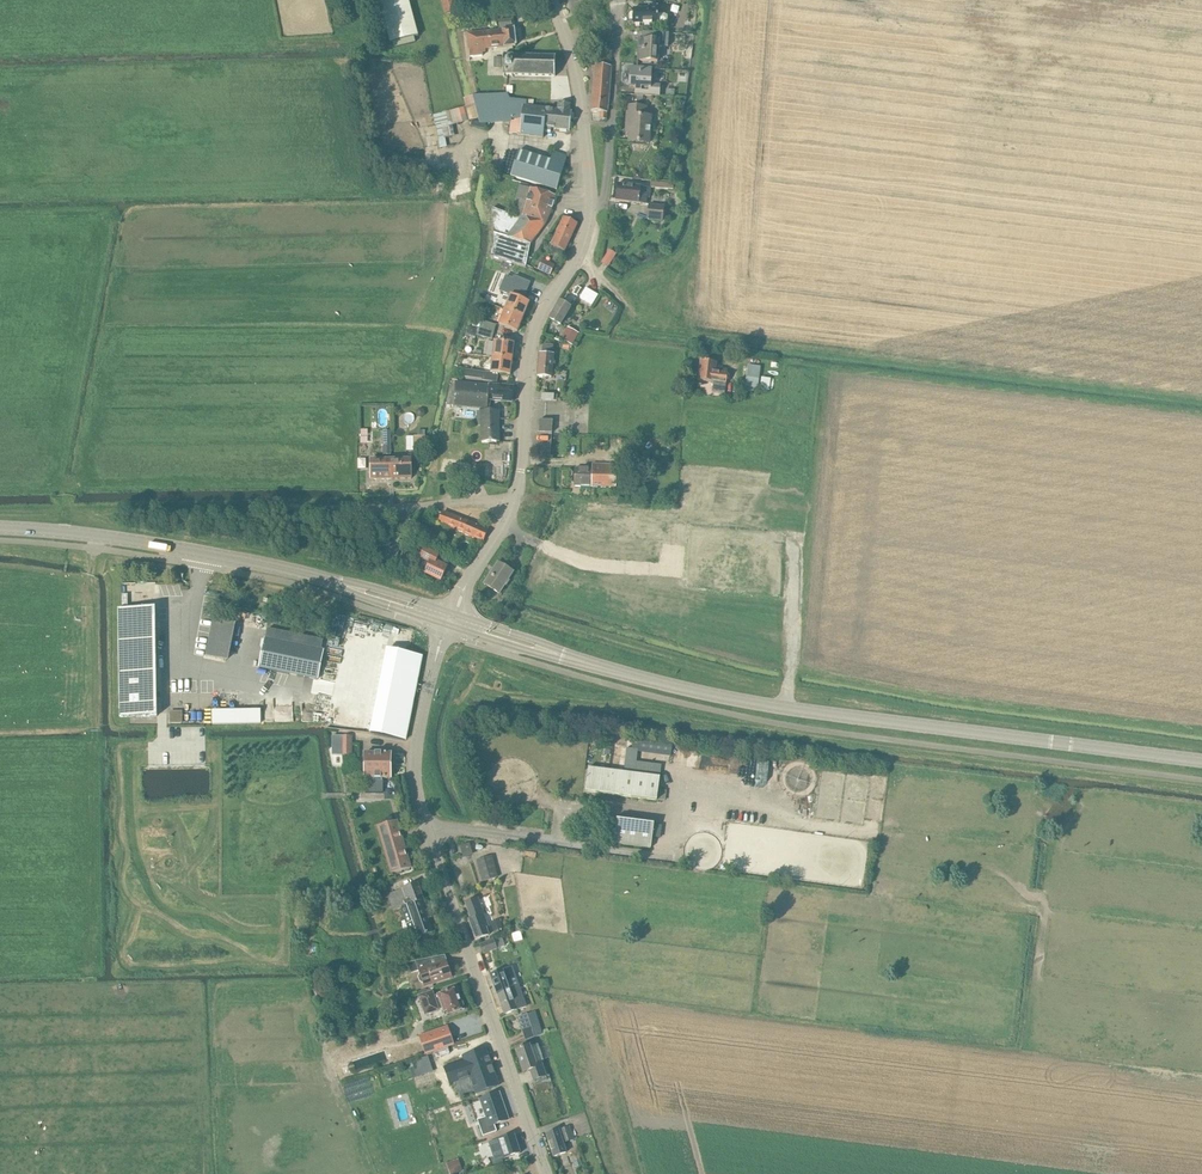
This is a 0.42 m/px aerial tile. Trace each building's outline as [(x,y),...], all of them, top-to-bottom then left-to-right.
[(392,42),(394,48),(416,42),(414,37),(418,36),(408,0),(379,0),(390,43),(392,42)] [(454,0),(440,0),(444,15),(457,10),(454,0)] [(633,24),(658,24),(658,23),(664,23),(667,22),(667,16),(666,15),(658,15),(658,6),(649,6),(649,9),(632,9),(633,24)] [(485,50),(516,46),(514,30),(468,35),(470,57),(483,56),(482,53),(485,53),(485,50)] [(654,40),(639,39),(638,61),(658,62),(659,46),(668,47),(669,33),(655,32),(654,40)] [(503,56),(503,74),(504,75),(555,77),(556,56),(504,55),(504,56),(503,56)] [(595,65),(591,112),(601,113),(601,119),(607,120),(607,113),(611,66),(595,65)] [(660,96),(660,85),(651,85),(652,69),(630,67),(629,87),(641,88),(640,95),(644,95),(660,96)] [(458,124),(473,121),(480,120),(480,122),(512,120),(510,134),(541,137),(541,130),(545,108),(533,107),(534,100),(526,100),(526,99),(510,99),(508,94),(474,96),(474,98),(464,99),(466,107),(454,110),(458,124)] [(545,108),(541,130),(551,131),(551,129),(570,131),(572,112),(570,111),(571,104),(559,103),(558,110),(545,108)] [(630,125),(629,141),(629,142),(649,144),(651,117),(645,116),(646,107),(628,106),(627,124),(630,125)] [(444,114),(428,117),(435,149),(445,147),(443,139),(452,137),(449,123),(446,123),(444,114)] [(511,176),(557,190),(567,156),(552,152),(550,160),(518,151),(511,176)] [(650,188),(673,191),(673,185),(651,182),(650,188)] [(649,198),(651,188),(618,184),(616,201),(646,204),(647,198),(649,198)] [(492,208),(494,228),(495,245),(491,257),(526,267),(531,245),(546,223),(551,214),(556,196),(531,188),(528,200),(526,199),(525,205),(526,206),(523,217),(521,220),(492,208)] [(647,220),(660,221),(662,221),(664,207),(648,205),(647,220)] [(565,252),(578,224),(564,218),(551,245),(553,246),(551,250),(561,255),(563,251),(565,252)] [(542,259),(538,269),(550,275),(555,265),(542,259)] [(505,276),(499,291),(511,296),(505,310),(515,314),(524,317),(529,303),(523,301),(530,282),(514,276),(513,279),(505,276)] [(577,286),(573,294),(577,296),(582,289),(577,286)] [(584,290),(579,298),(584,301),(592,305),(598,295),(585,288),(584,290)] [(560,325),(570,308),(560,302),(550,319),(560,325)] [(505,310),(499,324),(518,332),(524,317),(515,314),(505,310)] [(473,319),(471,326),(480,329),(482,321),(473,319)] [(482,321),(480,329),(495,332),(497,325),(482,321)] [(469,326),(466,335),(476,337),(477,335),(478,336),(480,329),(471,326),(469,326)] [(572,346),(579,333),(567,327),(560,340),(572,346)] [(493,340),(495,332),(480,329),(478,336),(493,340)] [(495,342),(493,357),(513,360),(514,344),(495,342)] [(551,377),(554,354),(553,354),(553,347),(543,346),(542,353),(540,352),(538,376),(551,377)] [(511,375),(513,360),(493,357),(491,373),(464,369),(463,377),(482,379),(482,380),(497,382),(499,373),(511,375)] [(725,393),(727,372),(716,371),(716,362),(700,360),(698,381),(713,382),(712,392),(725,393)] [(758,386),(760,368),(748,366),(745,384),(758,386)] [(456,383),(454,407),(488,409),(489,401),(513,402),(514,387),(456,383)] [(499,411),(477,411),(477,426),(472,426),(472,433),(480,433),(480,443),(499,443),(499,411)] [(539,432),(549,433),(552,433),(553,421),(540,420),(539,432)] [(414,436),(414,442),(414,454),(423,454),(422,443),(426,443),(426,436),(425,436),(418,436),(414,436)] [(370,479),(391,479),(390,459),(370,459),(370,479)] [(390,459),(391,479),(411,479),(411,459),(390,459)] [(575,468),(575,486),(591,487),(614,487),(615,487),(616,486),(616,475),(616,464),(613,464),(592,464),(592,469),(575,468)] [(296,522),(296,514),(295,510),(280,511),(281,523),(296,522)] [(464,534),(481,541),(483,542),(488,530),(469,521),(444,512),(439,523),(464,533),(464,534)] [(390,530),(389,515),(373,516),(373,530),(390,530)] [(405,545),(409,535),(427,543),(430,544),(426,550),(427,551),(423,559),(430,563),(425,573),(441,581),(447,567),(436,562),(439,556),(434,554),(437,547),(440,539),(431,535),(433,530),(415,522),(416,521),(409,518),(406,525),(399,522),(390,540),(397,543),(387,563),(399,568),(408,546),(405,545)] [(513,572),(498,563),(484,584),(499,594),(513,572)] [(156,716),(154,608),(118,609),(119,716),(156,716)] [(214,618),(206,657),(222,660),(230,622),(214,618)] [(317,679),(323,651),(265,639),(259,667),(317,679)] [(386,650),(370,733),(406,740),(422,657),(386,650)] [(180,707),(178,720),(190,722),(192,709),(180,707)] [(212,711),(212,724),(261,723),(261,710),(212,711)] [(352,755),(352,736),(337,736),(337,744),(341,744),(341,755),(352,755)] [(639,762),(646,763),(649,749),(642,748),(639,762)] [(391,753),(365,753),(365,778),(367,778),(367,780),(365,780),(365,793),(383,793),(383,780),(381,780),(381,779),(391,779),(391,753)] [(585,792),(657,801),(660,777),(588,768),(585,792)] [(650,848),(654,824),(617,820),(613,843),(650,848)] [(379,827),(392,873),(411,868),(397,822),(379,827)] [(469,843),(460,845),(463,857),(472,854),(469,843)] [(491,856),(477,860),(482,881),(497,877),(491,856)] [(412,940),(433,932),(421,901),(424,900),(418,884),(400,890),(400,891),(388,895),(394,911),(401,908),(412,940)] [(465,902),(471,920),(469,920),(476,940),(488,935),(482,916),(484,915),(477,898),(465,902)] [(499,919),(490,922),(493,932),(502,929),(499,919)] [(502,937),(494,940),(497,949),(505,946),(502,937)] [(483,954),(497,949),(494,940),(480,945),(483,954)] [(411,974),(413,973),(419,971),(420,974),(418,977),(420,983),(424,984),(432,981),(433,983),(452,977),(447,962),(432,967),(429,958),(407,963),(411,974)] [(512,967),(490,975),(497,995),(519,987),(512,967)] [(320,980),(311,983),(316,1000),(326,997),(320,980)] [(504,1014),(517,1010),(526,1007),(519,987),(510,990),(497,995),(504,1014)] [(439,1010),(443,1008),(446,1016),(464,1010),(456,989),(439,995),(434,997),(432,992),(419,997),(425,1015),(439,1010)] [(526,1014),(518,1017),(522,1030),(525,1040),(534,1037),(535,1037),(537,1036),(539,1035),(540,1035),(541,1035),(543,1034),(542,1033),(536,1014),(535,1012),(534,1012),(531,1013),(527,1014),(526,1014)] [(419,1037),(425,1055),(454,1046),(448,1027),(419,1037)] [(529,1045),(516,1050),(524,1072),(530,1070),(533,1080),(535,1085),(547,1081),(545,1076),(547,1075),(542,1061),(543,1061),(543,1059),(539,1048),(537,1044),(529,1045)] [(465,1062),(445,1068),(450,1084),(470,1077),(476,1094),(499,1086),(486,1049),(483,1050),(463,1057),(465,1062)] [(499,1093),(479,1100),(481,1106),(485,1116),(487,1124),(488,1127),(481,1129),(483,1136),(497,1132),(494,1125),(495,1125),(509,1120),(499,1093)] [(453,1108),(449,1109),(447,1101),(438,1104),(440,1112),(439,1112),(442,1119),(445,1118),(447,1123),(457,1120),(453,1108)] [(566,1153),(563,1144),(574,1140),(570,1127),(546,1135),(553,1157),(566,1153)] [(498,1139),(488,1143),(493,1158),(491,1158),(493,1165),(505,1161),(504,1159),(520,1153),(514,1134),(498,1139)] [(446,1163),(449,1173),(454,1173),(462,1172),(458,1159),(446,1163)]
